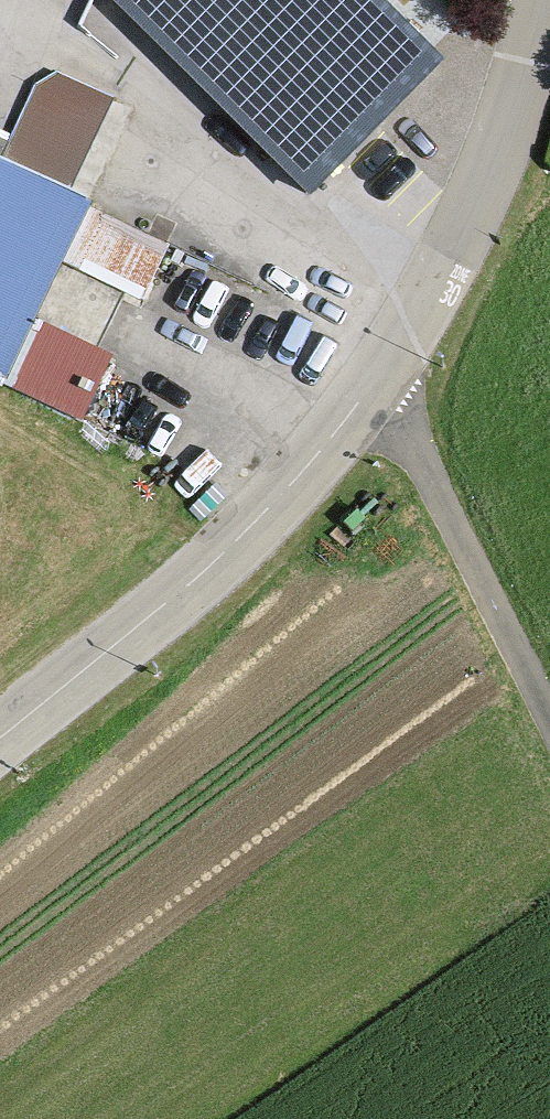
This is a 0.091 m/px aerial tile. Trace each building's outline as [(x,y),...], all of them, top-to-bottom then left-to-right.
[(306,193),(443,56),(386,0),(111,0),(306,193)] [(0,146),(0,380),(128,109),(38,67),(1,146),(0,146)]
